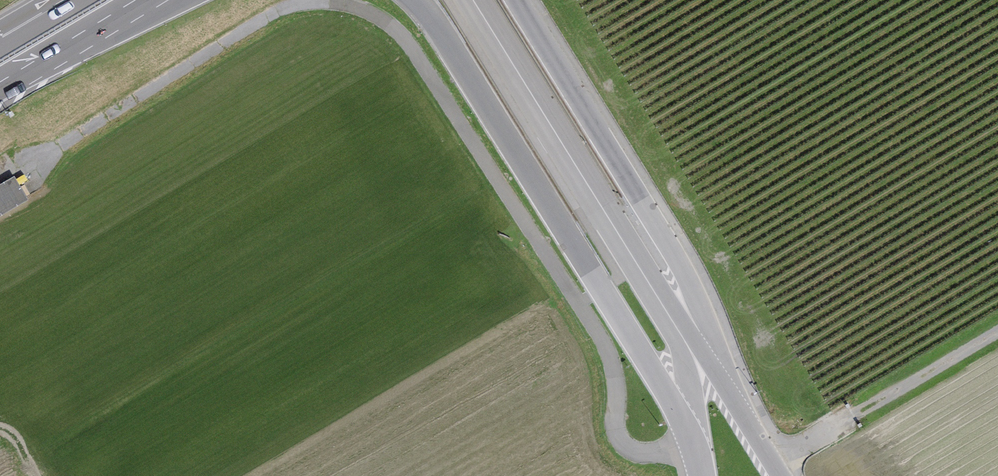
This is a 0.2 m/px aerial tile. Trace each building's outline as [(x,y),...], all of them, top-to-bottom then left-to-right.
[(28,201),(14,177),(0,185),(0,217),(28,201)]
